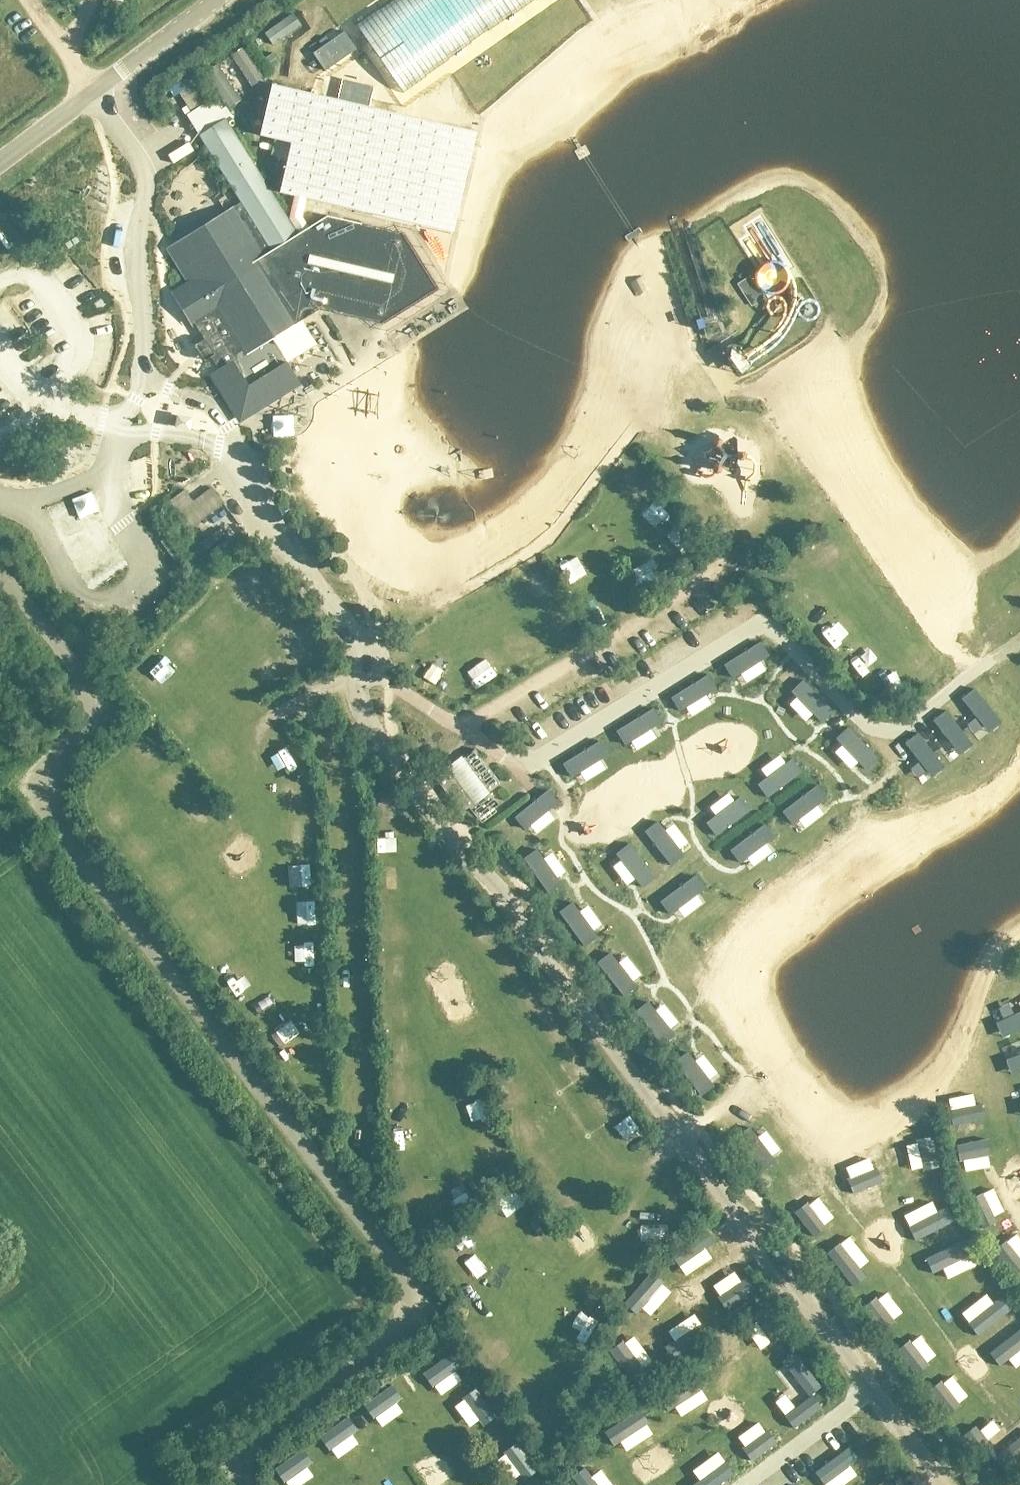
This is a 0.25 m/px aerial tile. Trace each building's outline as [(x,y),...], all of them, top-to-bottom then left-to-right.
[(354,26),(402,95),(538,0),(391,0),(354,26)] [(584,26),(595,20),(584,0),(570,0),(584,26)] [(545,2),(536,6),(559,60),(576,53),(569,37),(562,40),(545,2)] [(628,25),(642,18),(636,6),(622,13),(628,25)] [(322,48),(312,55),(324,73),(356,51),(343,33),(328,43),(325,38),(318,43),(322,48)] [(242,47),(229,56),(252,92),(266,83),(242,47)] [(364,54),(357,59),(380,92),(387,87),(364,54)] [(215,63),(202,72),(225,108),(239,99),(215,63)] [(367,108),(372,89),(341,81),(337,101),(367,108)] [(271,85),(259,137),(290,144),(279,194),(293,197),(288,220),(298,235),(308,228),(302,218),(306,200),(452,234),(476,133),(271,85)] [(236,215),(170,256),(188,286),(173,296),(172,297),(190,327),(193,325),(203,341),(194,347),(203,362),(213,356),(223,373),(219,375),(243,414),(264,402),(266,405),(294,388),(292,385),(297,382),(285,362),(271,340),(302,321),(318,311),(342,316),(382,326),(383,325),(407,310),(410,308),(438,291),(418,260),(403,235),(401,235),(326,217),(316,224),(308,228),(298,235),(296,236),(265,186),(223,121),(197,137),(202,144),(205,149),(231,191),(240,205),(233,210),(236,215)] [(748,279),(737,286),(751,308),(762,301),(748,279)] [(651,400),(666,388),(654,373),(639,386),(651,400)] [(348,446),(375,479),(415,446),(389,413),(348,446)] [(184,491),(167,503),(188,531),(220,506),(208,490),(205,492),(193,502),(184,491)] [(655,490),(641,503),(657,520),(671,507),(655,490)] [(688,530),(676,540),(686,551),(697,541),(688,530)] [(590,547),(566,561),(574,573),(598,559),(590,547)] [(645,553),(639,558),(651,574),(658,569),(645,553)] [(546,563),(523,578),(533,593),(556,578),(546,563)] [(1019,608),(1019,589),(1006,604),(1016,613),(1019,608)] [(583,597),(592,614),(604,608),(595,591),(583,597)] [(831,634),(848,622),(836,606),(819,618),(831,634)] [(196,617),(202,627),(219,617),(213,607),(196,617)] [(854,663),(871,651),(859,635),(843,647),(854,663)] [(769,646),(778,658),(790,649),(781,637),(769,646)] [(708,648),(713,657),(728,648),(723,639),(708,648)] [(626,667),(635,680),(653,667),(644,654),(626,667)] [(785,671),(802,695),(823,680),(806,656),(785,671)] [(888,691),(907,680),(901,668),(881,679),(888,691)] [(610,679),(592,690),(604,711),(622,701),(610,679)] [(850,730),(861,748),(878,737),(867,720),(850,730)] [(775,781),(792,776),(782,746),(765,752),(775,781)] [(500,785),(474,751),(462,760),(464,762),(449,773),(447,770),(435,780),(460,814),(468,809),(477,821),(496,806),(488,794),(500,785)] [(753,807),(769,793),(746,767),(730,781),(753,807)] [(796,820),(812,808),(795,787),(779,800),(796,820)] [(710,818),(719,831),(737,819),(728,806),(710,818)] [(765,843),(779,832),(763,811),(749,822),(765,843)] [(534,828),(516,841),(527,855),(545,842),(534,828)] [(714,847),(727,865),(744,852),(731,834),(714,847)] [(704,856),(691,869),(707,885),(720,872),(704,856)] [(311,866),(295,863),(293,874),(309,877),(311,866)] [(550,864),(541,870),(551,888),(561,882),(550,864)] [(661,888),(679,914),(694,904),(676,878),(661,888)] [(571,926),(580,921),(572,905),(563,910),(571,926)] [(596,924),(579,934),(589,951),(606,941),(596,924)] [(623,993),(640,982),(627,962),(610,972),(623,993)] [(642,1015),(659,1004),(648,986),(630,997),(642,1015)] [(1011,996),(1019,1023),(1019,992),(1011,996)] [(711,1050),(685,1066),(696,1083),(721,1067),(711,1050)] [(483,1078),(462,1085),(468,1107),(490,1100),(483,1078)] [(613,1108),(629,1136),(643,1129),(626,1100),(613,1108)] [(974,1107),(950,1120),(958,1135),(982,1122),(974,1107)] [(932,1129),(903,1135),(908,1160),(937,1153),(932,1129)] [(457,1198),(475,1188),(466,1171),(448,1181),(457,1198)] [(825,1209),(809,1220),(820,1237),(837,1226),(825,1209)] [(959,1251),(964,1259),(976,1252),(958,1223),(938,1235),(950,1256),(959,1251)] [(678,1268),(713,1243),(705,1231),(669,1256),(678,1268)] [(1011,1266),(1019,1261),(1019,1239),(1002,1250),(1011,1266)] [(744,1261),(717,1278),(727,1295),(754,1278),(744,1261)] [(895,1292),(876,1301),(882,1313),(901,1304),(895,1292)] [(675,1343),(692,1334),(682,1315),(665,1324),(675,1343)] [(725,1352),(706,1359),(713,1377),(732,1371),(725,1352)] [(449,1354),(421,1375),(430,1388),(458,1367),(449,1354)] [(928,1377),(935,1390),(949,1383),(942,1370),(928,1377)] [(391,1386),(362,1406),(372,1419),(400,1399),(391,1386)] [(473,1389),(460,1399),(482,1427),(494,1417),(473,1389)] [(966,1406),(956,1418),(971,1431),(981,1420),(966,1406)] [(346,1418),(318,1438),(327,1451),(356,1431),(346,1418)] [(739,1451),(748,1463),(783,1438),(774,1426),(739,1451)] [(991,1464),(1008,1455),(999,1438),(981,1448),(991,1464)] [(514,1444),(502,1454),(523,1481),(536,1471),(514,1444)] [(301,1451),(273,1471),(282,1484),(311,1464),(301,1451)] [(733,1475),(724,1463),(695,1484),(720,1484),(733,1475)] [(584,1469),(571,1479),(576,1484),(596,1484),(584,1469)]
